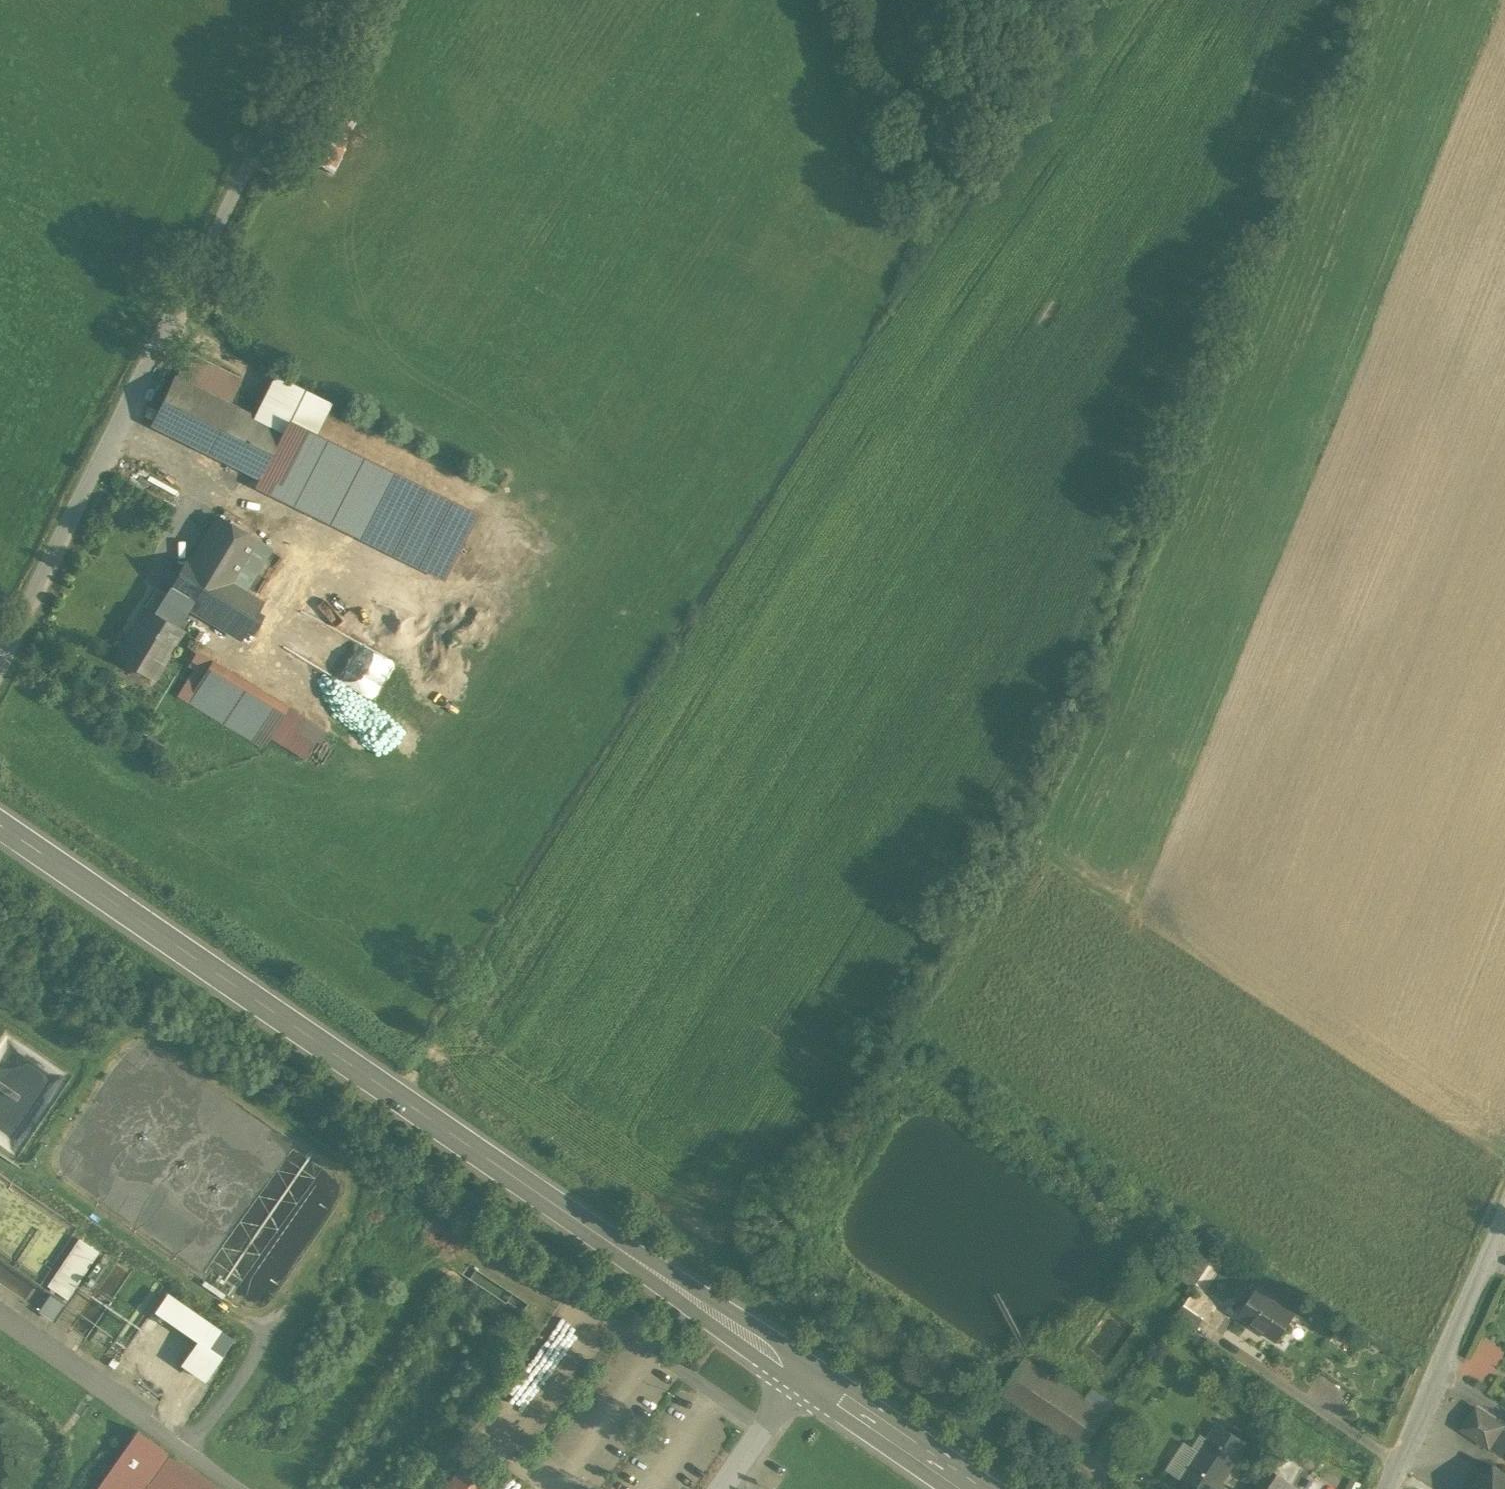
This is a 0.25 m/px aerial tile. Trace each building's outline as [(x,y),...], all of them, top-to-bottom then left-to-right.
[(337,139),(307,124),(295,150),(325,164),(337,139)] [(239,380),(188,354),(176,378),(228,403),(239,380)] [(176,378),(174,377),(151,424),(259,477),(282,430),(228,403),(176,378)] [(255,540),(218,518),(192,561),(229,583),(255,540)] [(255,540),(229,583),(244,592),(270,549),(255,540)] [(192,561),(188,559),(167,594),(186,605),(240,637),(261,602),(244,592),(229,583),(192,561)] [(155,614),(146,609),(117,657),(139,668),(138,669),(154,677),(181,630),(173,626),(186,605),(167,594),(155,614)] [(305,623),(298,646),(335,658),(332,666),(363,676),(368,661),(369,661),(374,646),(305,623)] [(212,661),(206,672),(281,717),(287,707),(212,661)] [(188,701),(206,672),(197,666),(179,695),(188,701)] [(281,717),(206,672),(188,701),(263,746),(268,737),(281,717)] [(321,727),(287,707),(281,717),(268,737),(302,758),(321,727)] [(1217,1244),(1193,1228),(1174,1256),(1198,1272),(1217,1244)] [(76,1233),(48,1284),(70,1297),(98,1246),(76,1233)] [(156,1279),(110,1347),(117,1352),(114,1357),(119,1361),(168,1288),(156,1279)] [(1298,1310),(1260,1284),(1240,1313),(1278,1339),(1298,1310)] [(108,1341),(109,1338),(108,1335),(106,1333),(104,1331),(100,1330),(97,1331),(95,1333),(93,1336),(92,1339),(93,1342),(95,1344),(98,1346),(101,1347),(104,1346),(106,1344),(108,1341)] [(1106,1414),(1023,1359),(1001,1392),(1084,1447),(1106,1414)] [(1503,1425),(1476,1407),(1461,1429),(1489,1447),(1503,1425)] [(1182,1477),(1179,1476),(1178,1477),(1196,1488),(1219,1488),(1222,1484),(1220,1482),(1246,1443),(1217,1424),(1182,1477)] [(95,1488),(144,1488),(170,1452),(137,1429),(95,1488)] [(144,1488),(221,1488),(170,1452),(144,1488)] [(1271,1474),(1290,1486),(1302,1468),(1284,1456),(1271,1474)] [(446,1488),(485,1488),(493,1478),(467,1459),(446,1488)] [(1493,1465),(1477,1488),(1504,1488),(1504,1473),(1493,1465)] [(1290,1486),(1271,1474),(1261,1488),(1288,1488),(1290,1486)]
